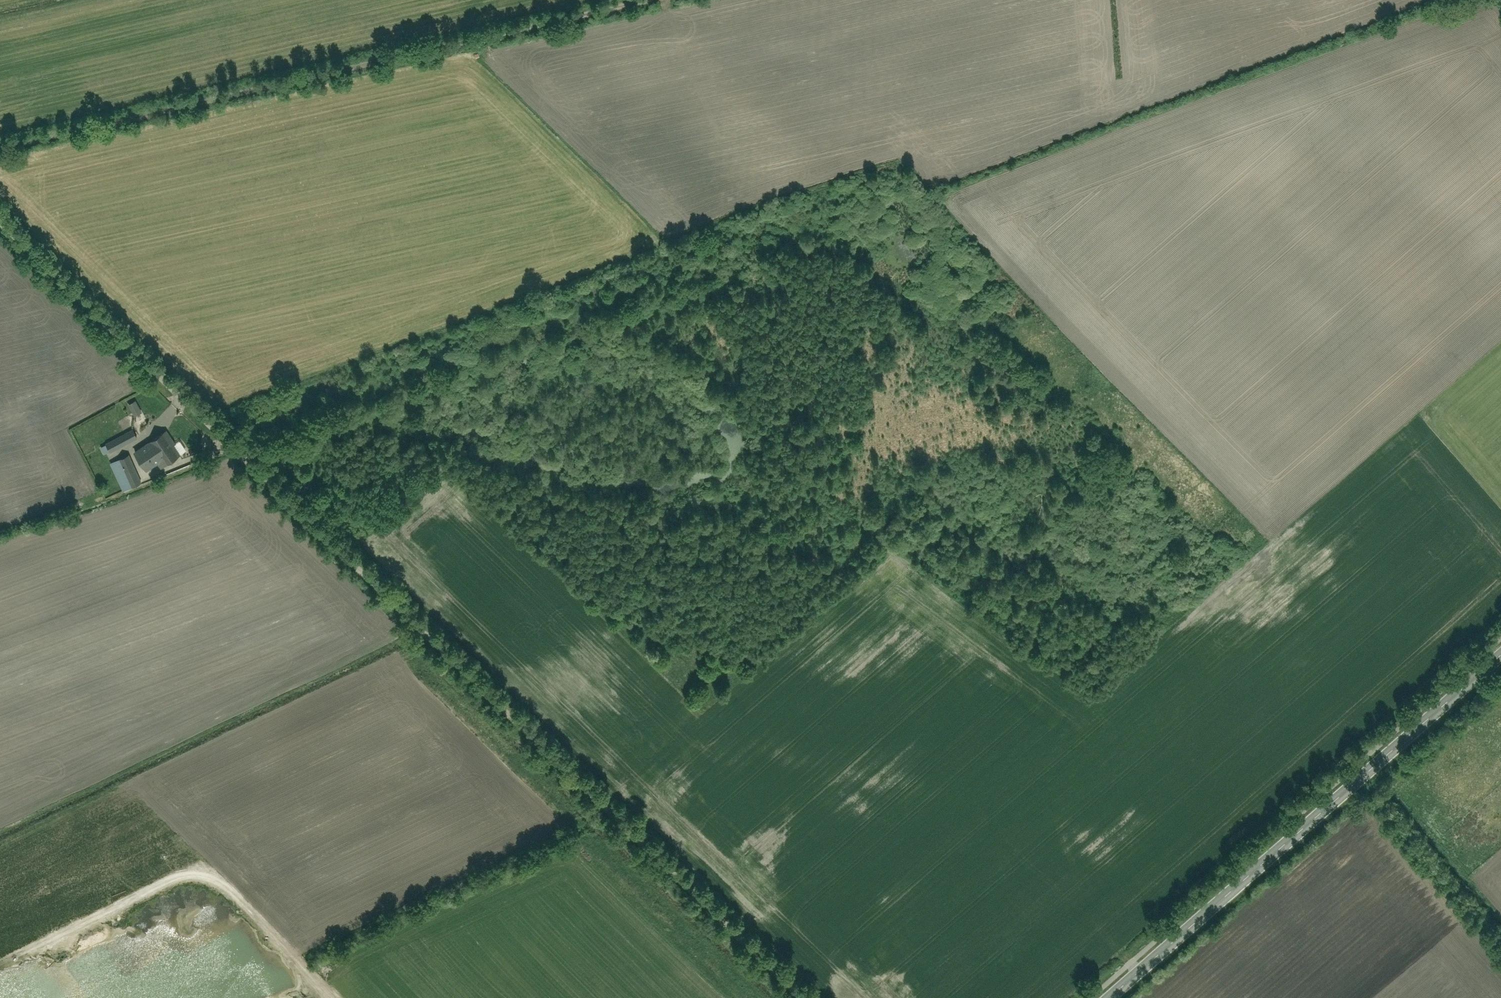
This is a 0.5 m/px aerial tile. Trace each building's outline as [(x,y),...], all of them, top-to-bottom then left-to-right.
[(143,413),(137,402),(129,406),(135,417),(143,413)] [(111,456),(140,441),(134,429),(104,445),(111,456)] [(150,443),(135,453),(147,472),(158,465),(161,469),(181,456),(167,433),(150,443)] [(125,492),(144,484),(131,456),(113,464),(125,492)]
